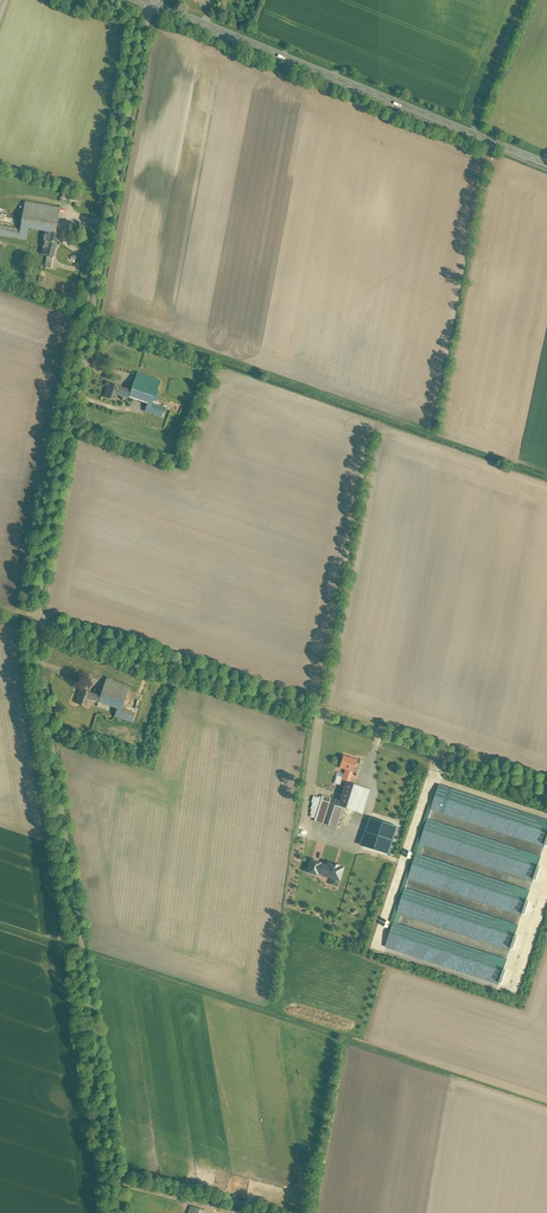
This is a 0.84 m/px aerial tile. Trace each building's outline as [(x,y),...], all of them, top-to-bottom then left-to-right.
[(52,261),(61,210),(25,204),(20,232),(0,229),(0,238),(29,243),(30,234),(42,236),(39,258),(52,261)] [(44,278),(37,276),(35,285),(42,286),(44,278)] [(112,403),(114,396),(147,407),(145,413),(163,418),(166,411),(156,408),(164,383),(136,373),(131,390),(110,383),(105,400),(112,403)] [(85,707),(87,700),(114,707),(112,716),(130,721),(134,710),(123,707),(128,686),(102,678),(98,694),(78,688),(74,704),(85,707)] [(343,754),(339,767),(344,769),(352,772),(357,759),(343,754)] [(352,772),(344,769),(339,786),(342,787),(338,800),(322,795),(313,821),(336,828),(343,808),(362,814),(370,789),(349,782),(352,772)] [(432,810),(544,847),(545,843),(546,843),(546,841),(546,820),(438,784),(431,804),(429,803),(386,932),(389,933),(384,946),(497,984),(498,981),(500,981),(505,967),(503,967),(506,959),(399,923),(402,914),(509,949),(510,946),(512,946),(516,932),(515,932),(518,924),(407,888),(410,879),(521,916),(522,912),(524,913),(528,898),(527,898),(529,890),(422,854),(425,846),(532,881),(534,877),(536,878),(540,864),(539,863),(541,855),(429,818),(432,810)] [(369,835),(364,848),(387,855),(391,842),(369,835)] [(326,861),(325,864),(310,859),(305,874),(316,877),(317,874),(331,879),(329,885),(337,887),(344,867),(326,861)] [(207,1210),(191,1204),(188,1212),(206,1212),(207,1210)]
